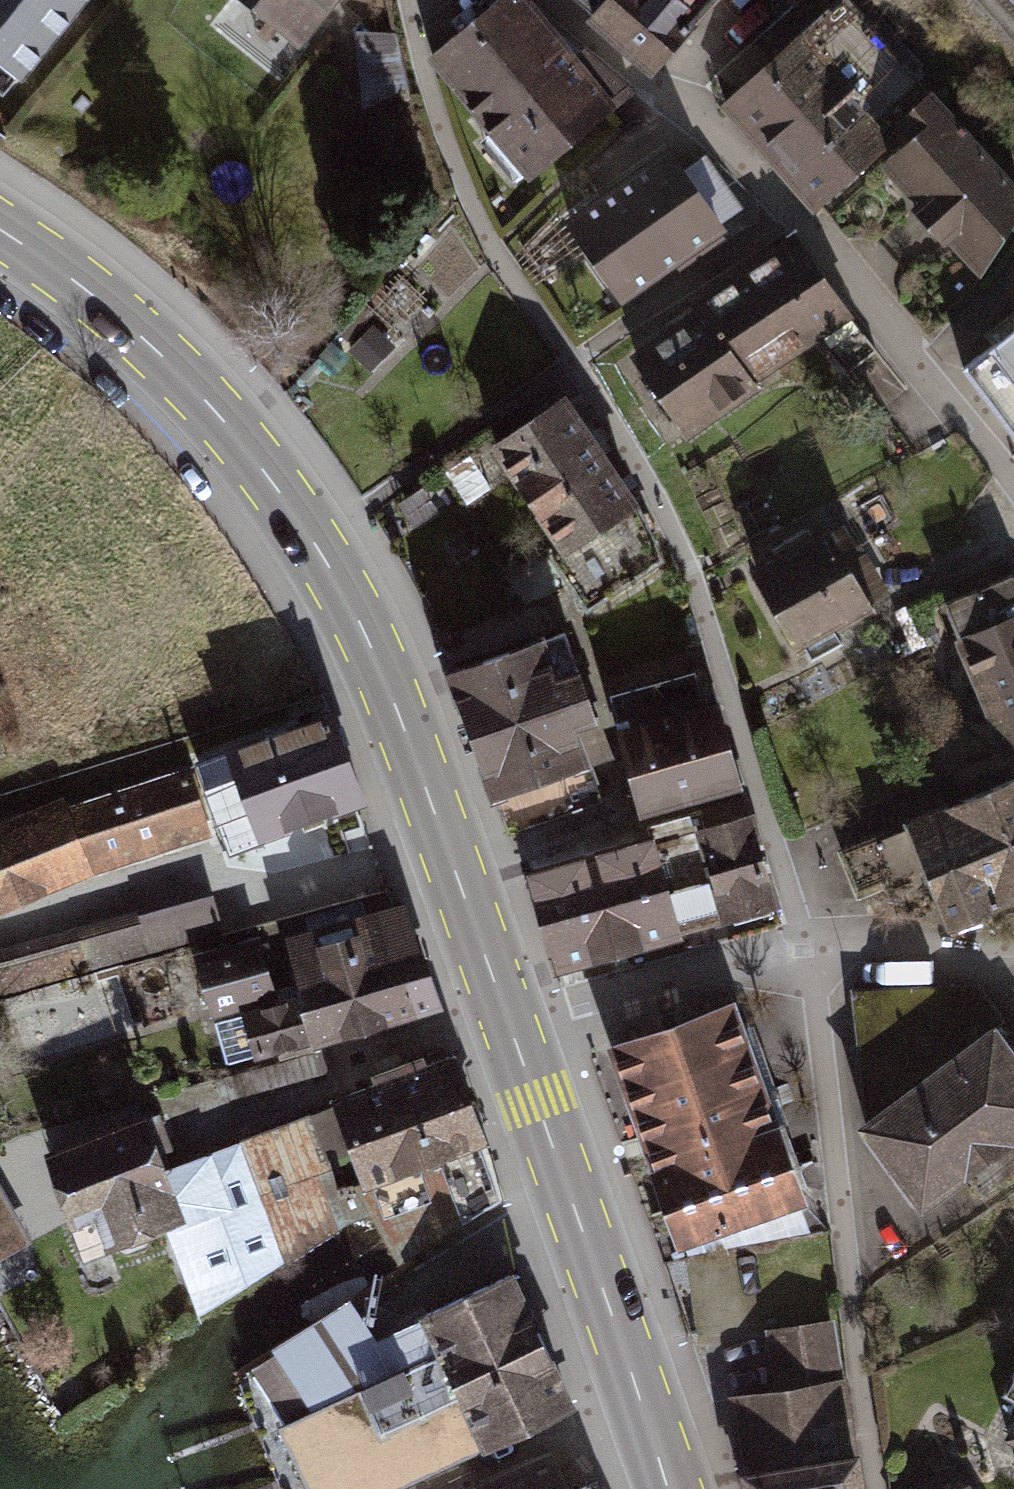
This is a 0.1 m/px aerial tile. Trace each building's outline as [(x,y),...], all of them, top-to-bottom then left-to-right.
[(24,78),(88,0),(0,0),(0,58),(24,78)] [(299,43),(335,0),(245,0),(299,43)] [(427,56),(531,177),(637,91),(585,43),(577,52),(533,0),(496,0),(427,56)] [(719,0),(606,0),(589,19),(651,76),(719,0)] [(809,28),(721,105),(815,211),(881,153),(982,273),(1013,213),(1013,175),(933,87),(852,0),(838,0),(809,28)] [(353,36),(376,97),(404,87),(381,26),(353,36)] [(669,143),(561,221),(622,306),(728,229),(669,143)] [(875,349),(795,230),(699,295),(762,379),(825,337),(845,372),(875,349)] [(762,379),(699,295),(624,349),(690,436),(766,385),(762,379)] [(967,365),(1013,428),(1013,327),(967,365)] [(567,392),(488,443),(562,556),(553,562),(588,614),(660,564),(643,505),(567,392)] [(834,518),(751,564),(810,669),(852,646),(844,632),(885,609),(851,550),(860,546),(847,523),(838,527),(834,518)] [(947,601),(1006,755),(1013,751),(1013,572),(947,601)] [(567,627),(449,670),(510,835),(606,801),(593,765),(615,759),(567,627)] [(697,668),(606,691),(643,814),(747,786),(721,698),(706,703),(697,668)] [(334,708),(193,759),(228,850),(368,804),(334,708)] [(94,875),(212,839),(188,767),(118,790),(116,783),(67,801),(64,796),(0,823),(0,913),(94,875)] [(905,814),(908,823),(841,850),(863,909),(949,929),(1013,900),(1013,770),(905,814)] [(782,904),(755,808),(656,837),(685,940),(782,904)] [(685,940),(656,837),(531,873),(559,971),(685,940)] [(0,949),(0,996),(224,929),(212,896),(137,917),(134,908),(0,949)] [(406,899),(278,935),(297,998),(243,1012),(256,1059),(444,1008),(406,899)] [(258,934),(193,952),(213,1017),(277,1000),(258,934)] [(1013,1141),(1013,1038),(981,988),(852,989),(865,1119),(858,1123),(923,1208),(1013,1141)] [(737,997),(613,1039),(680,1247),(810,1200),(737,997)] [(455,1052),(332,1094),(336,1104),(169,1171),(187,1221),(165,1230),(199,1311),(375,1210),(398,1241),(505,1205),(455,1052)] [(149,1112),(42,1154),(80,1262),(165,1230),(187,1221),(169,1171),(149,1112)] [(32,1241),(0,1190),(0,1257),(32,1241)] [(512,1254),(421,1296),(465,1391),(376,1432),(356,1390),(276,1427),(305,1488),(401,1488),(581,1407),(512,1254)] [(731,1392),(746,1488),(867,1488),(836,1319),(768,1330),(778,1385),(731,1392)]
